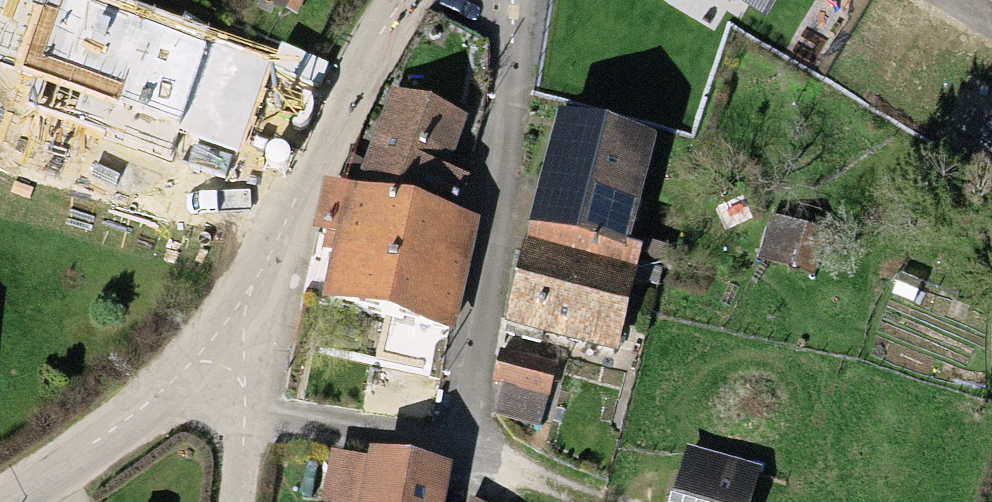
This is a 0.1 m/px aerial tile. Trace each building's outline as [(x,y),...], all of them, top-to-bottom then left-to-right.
[(764,14),(773,0),(742,0),(764,14)] [(177,83),(153,138),(252,182),(284,110),(235,89),(228,105),(177,83)] [(449,118),(385,96),(360,169),(444,197),(454,171),(433,164),(449,118)] [(531,213),(631,237),(658,130),(558,106),(531,213)] [(977,140),(991,149),(991,115),(977,140)] [(331,229),(316,295),(444,323),(468,220),(327,189),(319,226),(331,229)] [(531,213),(505,321),(619,347),(644,239),(631,237),(531,213)] [(818,235),(762,218),(749,260),(805,278),(818,235)] [(553,376),(496,360),(491,379),(501,382),(492,414),(539,427),(553,376)] [(439,464),(357,450),(355,462),(348,501),(432,501),(439,464)] [(665,501),(736,501),(745,473),(680,453),(665,501)] [(355,462),(325,457),(317,501),(319,501),(348,501),(355,462)]
